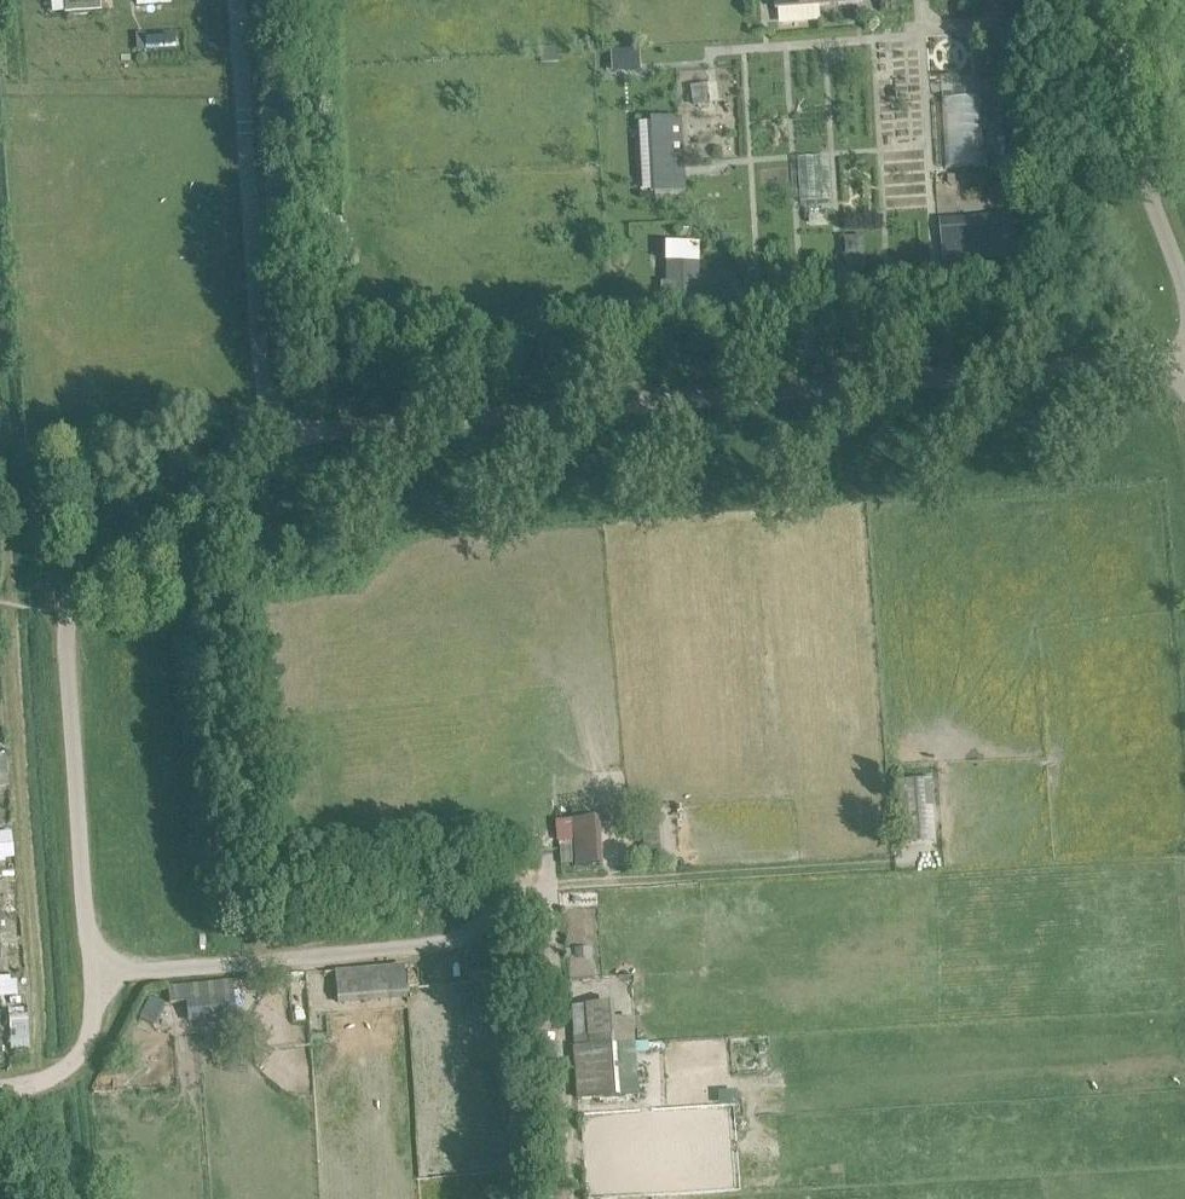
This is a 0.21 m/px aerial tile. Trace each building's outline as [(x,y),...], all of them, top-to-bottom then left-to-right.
[(64,16),(100,13),(99,0),(62,0),(64,16)] [(174,38),(145,40),(146,52),(175,50),(174,38)] [(637,51),(611,52),(612,74),(638,73),(637,51)] [(671,103),(642,105),(647,178),(676,175),(671,103)] [(689,224),(675,225),(675,239),(689,238),(689,224)] [(1013,224),(939,230),(942,262),(1016,256),(1013,224)] [(862,238),(844,239),(845,267),(864,267),(862,238)] [(665,245),(666,263),(697,263),(697,245),(665,245)] [(666,263),(666,282),(675,282),(675,302),(697,302),(708,302),(707,279),(697,279),(697,263),(666,263)] [(741,275),(724,275),(724,303),(741,303),(741,275)] [(926,843),(922,782),(897,783),(901,844),(926,843)] [(639,806),(644,863),(661,860),(656,805),(639,806)] [(571,820),(575,867),(599,865),(596,818),(571,820)] [(556,829),(561,865),(573,864),(568,827),(556,829)] [(362,982),(336,984),(337,1000),(405,994),(404,978),(391,979),(390,967),(361,969),(362,982)] [(187,1002),(188,1017),(233,1012),(232,997),(187,1002)] [(572,1007),(574,1047),(611,1045),(608,1005),(572,1007)] [(633,1045),(611,1045),(574,1047),(577,1099),(637,1097),(635,1054),(633,1045)]
